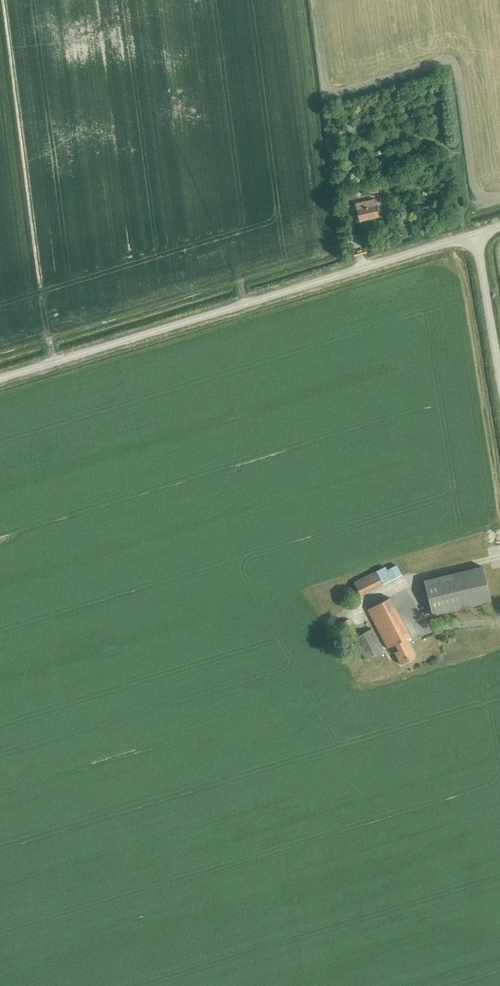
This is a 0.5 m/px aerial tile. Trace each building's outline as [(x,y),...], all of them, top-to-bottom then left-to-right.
[(338,194),(340,202),(356,198),(354,190),(338,194)] [(355,204),(359,221),(378,217),(374,199),(355,204)] [(360,596),(401,575),(396,565),(386,570),(385,567),(353,583),(360,596)] [(424,581),(432,616),(491,602),(482,566),(424,581)] [(401,664),(415,657),(406,639),(410,637),(390,598),(367,609),(387,648),(391,646),(401,664)] [(371,629),(357,636),(348,619),(339,623),(348,641),(354,638),(365,660),(383,650),(371,629)]
